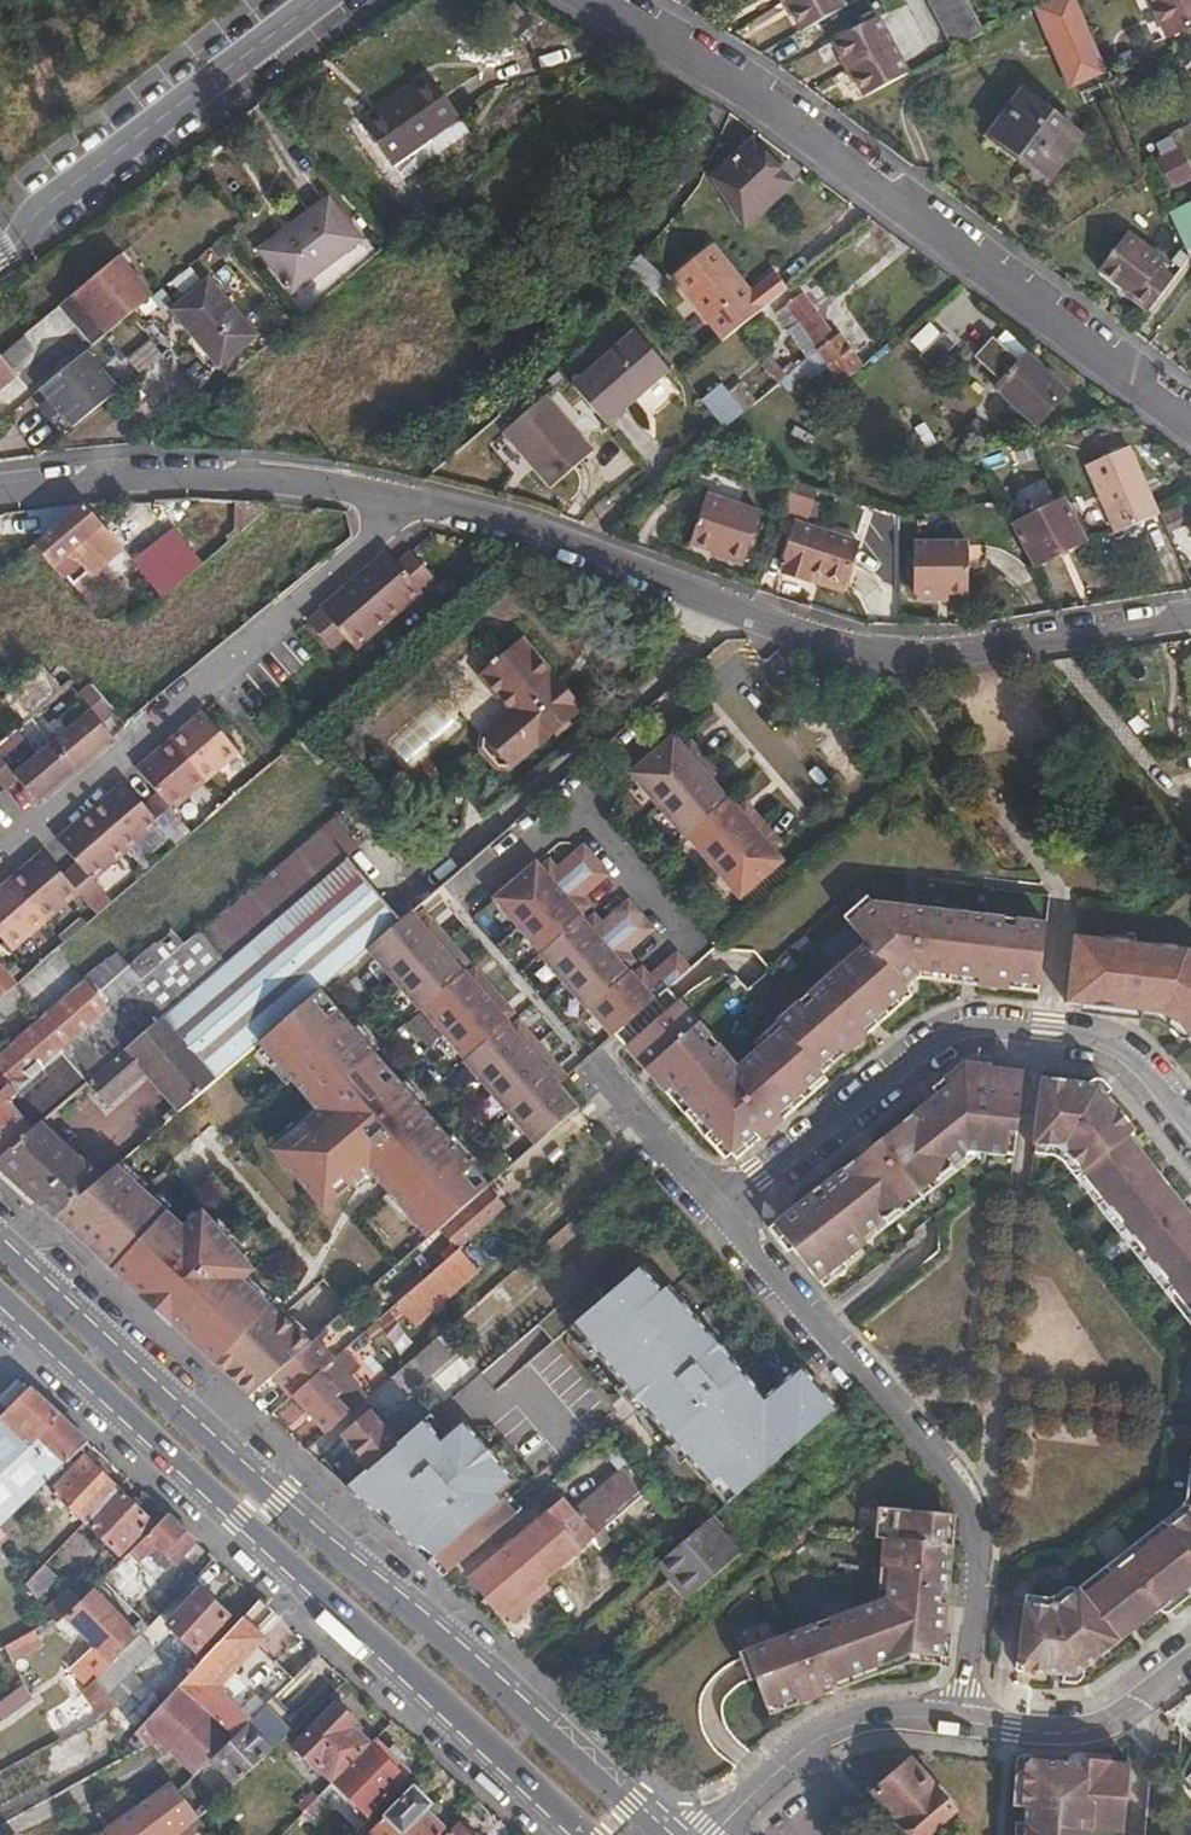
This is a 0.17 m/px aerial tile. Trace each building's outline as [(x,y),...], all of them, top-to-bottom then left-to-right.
[(802,32),(844,9),(839,0),(783,0),(802,32)] [(984,32),(967,0),(926,0),(953,50),(984,33),(984,32)] [(1077,0),(1049,0),(1035,6),(1072,91),(1109,75),(1077,0)] [(1166,38),(1190,27),(1190,0),(1149,0),(1166,38)] [(833,40),(864,98),(909,74),(878,17),(833,40)] [(474,48),(483,70),(557,42),(548,20),(474,48)] [(393,165),(460,119),(429,75),(361,121),(392,166),(393,165)] [(1022,93),(992,134),(1050,178),(1080,138),(1022,93)] [(468,129),(460,119),(393,165),(403,180),(470,133),(468,129)] [(753,142),(713,178),(745,228),(792,184),(753,142)] [(1182,149),(1163,155),(1171,181),(1190,174),(1182,149)] [(328,200),(261,251),(292,291),(360,240),(328,200)] [(1182,242),(1190,238),(1190,200),(1169,212),(1182,242)] [(1147,313),(1174,279),(1174,278),(1160,267),(1165,260),(1127,231),(1122,239),(1122,245),(1118,245),(1097,271),(1128,294),(1125,297),(1147,313)] [(714,243),(710,246),(743,290),(748,286),(714,243)] [(671,276),(723,341),(788,290),(774,272),(752,290),(748,286),(743,290),(710,246),(671,276)] [(150,297),(151,296),(119,256),(71,295),(87,315),(103,335),(104,335),(134,311),(138,308),(150,297)] [(625,268),(649,291),(662,279),(638,256),(625,268)] [(662,279),(649,291),(653,295),(665,283),(662,279)] [(208,280),(172,311),(219,367),(256,336),(208,280)] [(817,352),(842,384),(863,365),(839,333),(836,336),(803,292),(778,314),(810,357),(817,352)] [(91,346),(104,335),(103,335),(87,315),(71,295),(59,307),(91,346)] [(158,307),(150,297),(138,308),(146,316),(158,307)] [(928,361),(951,344),(934,322),(912,339),(928,361)] [(572,386),(606,426),(669,371),(635,331),(572,386)] [(992,336),(975,354),(999,377),(1016,358),(992,336)] [(0,355),(13,370),(36,351),(23,337),(0,355)] [(85,351),(40,389),(50,401),(72,428),(118,391),(85,351)] [(17,375),(13,370),(0,355),(0,389),(17,375)] [(1027,355),(995,389),(1036,426),(1067,393),(1027,355)] [(763,365),(778,385),(787,377),(772,357),(763,365)] [(729,396),(743,414),(758,402),(744,384),(729,396)] [(701,401),(725,430),(743,414),(721,385),(701,401)] [(545,398),(506,431),(535,464),(532,466),(551,489),(592,453),(545,398)] [(46,417),(62,436),(66,433),(72,428),(50,401),(39,409),(46,416),(46,417)] [(1115,534),(1126,530),(1159,514),(1129,446),(1085,465),(1115,534)] [(705,494),(689,544),(745,563),(761,512),(705,494)] [(1086,542),(1063,499),(1013,525),(1035,567),(1086,542)] [(1160,514),(1168,533),(1190,523),(1190,506),(1189,501),(1160,514)] [(812,576),(846,587),(860,543),(796,522),(781,565),(783,565),(782,568),(811,578),(812,576)] [(155,529),(125,555),(149,586),(181,560),(155,529)] [(969,541),(914,542),(913,595),(916,595),(916,602),(949,601),(949,595),(969,595),(969,541)] [(54,567),(34,544),(0,573),(0,612),(54,567)] [(354,579),(389,620),(436,579),(411,550),(397,562),(387,550),(367,567),(354,579)] [(843,593),(846,587),(812,576),(811,578),(810,582),(843,593)] [(355,649),(389,620),(354,579),(331,598),(306,620),(332,650),(345,638),(355,649)] [(31,633),(21,641),(62,689),(65,685),(71,681),(50,656),(49,656),(49,654),(31,633)] [(19,724),(30,716),(62,689),(21,641),(17,636),(5,647),(0,640),(0,701),(19,724)] [(522,640),(480,676),(511,713),(482,738),(481,749),(497,768),(508,768),(536,744),(538,746),(582,709),(522,640)] [(74,696),(78,701),(95,687),(91,682),(74,696)] [(113,738),(105,728),(102,725),(116,712),(95,687),(78,701),(88,711),(51,742),(75,771),(113,738)] [(238,752),(204,712),(193,721),(170,740),(205,781),(238,752)] [(672,738),(630,774),(684,837),(686,836),(740,898),(781,864),(765,845),(773,838),(750,812),(741,819),(726,800),(725,801),(711,784),(719,777),(695,750),(688,757),(672,738)] [(136,770),(157,793),(172,810),(205,781),(170,740),(149,759),(136,770)] [(5,791),(18,780),(37,803),(46,795),(75,771),(51,742),(15,773),(0,756),(0,785),(5,791)] [(690,743),(682,750),(688,757),(695,750),(690,743)] [(133,768),(123,778),(145,801),(155,791),(133,768)] [(719,777),(711,784),(716,790),(724,783),(719,777)] [(90,811),(125,851),(158,823),(168,834),(182,822),(172,810),(157,793),(143,804),(124,782),(113,792),(90,811)] [(744,805),(736,812),(741,819),(750,812),(744,805)] [(63,875),(78,892),(88,903),(103,891),(93,880),(125,851),(90,811),(75,825),(57,840),(77,863),(63,875)] [(360,849),(360,848),(334,817),(201,932),(227,962),(348,858),(360,849)] [(773,838),(765,845),(770,851),(778,845),(773,838)] [(534,864),(493,899),(540,953),(538,954),(586,1009),(587,1008),(612,1036),(627,1023),(655,1000),(669,988),(689,971),(675,955),(639,986),(627,973),(626,974),(623,970),(615,961),(624,953),(651,930),(627,902),(600,925),(591,933),(583,924),(579,919),(581,918),(578,915),(570,906),(580,898),(607,875),(582,846),(546,877),(534,864)] [(10,881),(45,922),(78,892),(63,875),(43,851),(24,868),(10,881)] [(367,949),(401,920),(348,858),(227,962),(163,1017),(216,1079),(259,1043),(318,992),(367,949)] [(548,861),(539,869),(546,877),(555,870),(548,861)] [(3,941),(11,951),(45,922),(10,881),(0,889),(0,937),(3,941)] [(91,907),(98,915),(118,897),(111,889),(91,907)] [(848,923),(872,901),(866,895),(842,916),(848,923)] [(580,898),(570,906),(578,915),(587,907),(580,898)] [(1039,986),(1046,923),(1015,919),(1015,926),(1002,924),(1003,921),(1003,920),(1002,919),(1002,918),(1001,918),(1000,917),(998,917),(997,917),(872,901),(848,923),(865,943),(811,990),(811,991),(810,992),(809,993),(808,995),(809,995),(809,997),(812,999),(802,1007),(798,1002),(775,1022),(781,1028),(737,1066),(718,1044),(713,1049),(705,1040),(708,1037),(708,1036),(709,1036),(709,1034),(708,1034),(708,1033),(707,1032),(706,1030),(679,1000),(665,1011),(638,1036),(624,1048),(654,1082),(656,1084),(658,1086),(659,1086),(661,1085),(664,1082),(666,1081),(731,1156),(756,1134),(761,1140),(784,1121),(778,1114),(823,1075),(818,1069),(839,1050),(844,1057),(845,1057),(869,1036),(868,1036),(863,1029),(908,990),(904,986),(920,972),(978,979),(977,987),(1008,991),(1010,983),(1039,986)] [(401,920),(367,949),(420,1011),(422,1010),(466,1061),(464,1062),(536,1145),(579,1109),(541,1065),(550,1058),(527,1031),(518,1039),(511,1030),(508,1027),(509,1025),(505,1021),(498,1013),(506,1005),(482,978),(474,985),(467,977),(463,972),(461,974),(452,962),(460,955),(437,928),(429,935),(421,927),(409,913),(401,920)] [(593,916),(583,924),(591,933),(600,925),(593,916)] [(58,936),(64,943),(87,923),(81,917),(58,936)] [(421,927),(429,935),(437,928),(429,919),(421,927)] [(40,1123),(86,1082),(163,1017),(227,962),(201,932),(200,933),(198,931),(184,944),(142,980),(0,1104),(0,1157),(40,1123)] [(142,980),(184,944),(172,931),(131,967),(142,980)] [(1100,931),(1099,939),(1138,943),(1139,936),(1100,931)] [(1128,1010),(1163,1014),(1179,1024),(1190,1037),(1190,1038),(1190,951),(1187,948),(1138,943),(1099,939),(1075,936),(1067,1003),(1092,1006),(1128,1010)] [(142,980),(131,967),(117,951),(0,1052),(0,1104),(142,980)] [(624,953),(615,961),(623,970),(631,962),(624,953)] [(460,955),(452,962),(459,971),(467,963),(460,955)] [(14,987),(17,984),(0,965),(0,999),(14,987)] [(475,969),(467,977),(474,985),(482,978),(475,969)] [(641,970),(632,977),(639,986),(648,978),(641,970)] [(958,985),(977,987),(978,979),(920,972),(904,986),(908,990),(919,980),(958,985)] [(1038,994),(1039,986),(1010,983),(1008,991),(1038,994)] [(24,999),(14,987),(0,999),(0,1020),(24,999)] [(679,1000),(669,988),(655,1000),(665,1011),(679,1000)] [(913,997),(908,990),(863,1029),(868,1036),(913,997)] [(318,992),(259,1043),(320,1111),(274,1150),(324,1209),(370,1170),(429,1239),(488,1188),(318,992)] [(506,1005),(498,1013),(505,1021),(513,1014),(506,1005)] [(1091,1015),(1127,1018),(1128,1010),(1092,1006),(1091,1015)] [(1128,1010),(1127,1018),(1160,1022),(1174,1031),(1181,1040),(1182,1041),(1184,1041),(1185,1041),(1186,1040),(1190,1037),(1179,1024),(1163,1014),(1128,1010)] [(178,1112),(216,1079),(163,1017),(86,1082),(107,1106),(145,1074),(178,1112)] [(519,1023),(511,1030),(518,1039),(527,1031),(519,1023)] [(627,1023),(614,1035),(624,1048),(638,1036),(627,1023)] [(818,1069),(823,1075),(844,1057),(839,1050),(818,1069)] [(550,1058),(541,1065),(558,1084),(567,1077),(550,1058)] [(948,1075),(931,1089),(936,1095),(964,1072),(965,1071),(965,1069),(965,1068),(966,1067),(967,1065),(968,1064),(969,1063),(971,1063),(964,1061),(948,1075)] [(819,1283),(843,1263),(867,1244),(863,1239),(966,1157),(966,1151),(982,1152),(1006,1155),(1009,1132),(1017,1133),(1024,1072),(991,1068),(991,1065),(971,1063),(969,1063),(968,1064),(967,1065),(966,1067),(965,1068),(965,1069),(965,1071),(964,1072),(936,1095),(801,1201),(800,1203),(800,1205),(799,1207),(799,1209),(799,1211),(800,1212),(785,1224),(783,1226),(782,1227),(781,1229),(780,1233),(781,1235),(819,1283)] [(778,1114),(784,1121),(829,1082),(823,1075),(778,1114)] [(1129,1135),(1135,1130),(1107,1095),(1111,1091),(1104,1083),(1101,1080),(1094,1079),(1091,1081),(1087,1084),(1041,1078),(1033,1144),(1035,1145),(1056,1148),(1067,1154),(1190,1312),(1190,1214),(1129,1135)] [(719,1155),(731,1156),(666,1081),(664,1082),(661,1085),(659,1086),(658,1086),(656,1084),(719,1155)] [(55,1219),(56,1218),(100,1179),(40,1123),(0,1157),(0,1169),(16,1184),(55,1219)] [(1006,1155),(1014,1156),(1017,1133),(1009,1132),(1006,1155)] [(731,1156),(731,1157),(732,1157),(740,1154),(746,1152),(751,1148),(761,1140),(756,1134),(731,1156)] [(732,1157),(731,1157),(736,1162),(761,1140),(751,1148),(746,1152),(740,1154),(732,1157)] [(1067,1154),(1056,1148),(1035,1145),(1035,1153),(1054,1155),(1062,1160),(1070,1170),(1190,1324),(1190,1312),(1067,1154)] [(966,1157),(863,1239),(867,1244),(982,1152),(966,1151),(966,1157)] [(100,1179),(56,1218),(141,1295),(140,1297),(171,1324),(172,1324),(250,1396),(310,1343),(240,1282),(252,1271),(200,1214),(181,1231),(116,1166),(100,1179)] [(458,1249),(506,1207),(489,1188),(442,1229),(458,1249)] [(773,1224),(781,1235),(780,1233),(781,1229),(782,1227),(783,1226),(785,1224),(800,1212),(799,1211),(799,1209),(799,1207),(800,1205),(800,1203),(801,1201),(773,1224)] [(476,1272),(457,1250),(397,1303),(416,1325),(476,1272)] [(819,1283),(824,1287),(848,1268),(843,1263),(819,1283)] [(719,1477),(736,1496),(835,1409),(800,1370),(764,1400),(666,1288),(660,1292),(638,1268),(572,1324),(714,1482),(719,1477)] [(465,1345),(449,1327),(436,1339),(451,1356),(465,1345)] [(398,1371),(413,1390),(451,1356),(436,1339),(398,1371)] [(275,1375),(293,1396),(331,1361),(313,1341),(275,1375)] [(293,1396),(326,1433),(367,1398),(348,1377),(358,1367),(343,1351),(331,1361),(293,1396)] [(407,1394),(413,1390),(398,1371),(392,1376),(391,1377),(407,1394)] [(46,1484),(56,1474),(89,1442),(45,1401),(32,1389),(31,1388),(0,1420),(0,1528),(46,1484)] [(342,1435),(369,1466),(415,1427),(398,1408),(384,1420),(374,1408),(342,1435)] [(429,1415),(421,1421),(442,1446),(450,1439),(429,1415)] [(369,1466),(346,1486),(371,1508),(377,1503),(390,1518),(385,1522),(414,1548),(420,1542),(451,1571),(514,1516),(495,1495),(502,1489),(510,1481),(463,1427),(450,1439),(442,1446),(421,1421),(415,1427),(369,1466)] [(613,1520),(648,1489),(610,1444),(601,1451),(618,1470),(572,1510),(562,1499),(469,1579),(500,1614),(505,1614),(591,1539),(600,1549),(614,1538),(610,1533),(618,1526),(613,1520)] [(1190,1458),(1186,1498),(1184,1503),(1182,1507),(1181,1508),(1174,1514),(1079,1588),(1083,1594),(1188,1512),(1190,1507),(1190,1457),(1190,1458)] [(84,1458),(63,1480),(53,1491),(86,1523),(119,1490),(84,1458)] [(63,1480),(56,1474),(46,1484),(53,1491),(63,1480)] [(714,1482),(731,1500),(736,1496),(719,1477),(714,1482)] [(495,1495),(514,1516),(521,1510),(502,1489),(495,1495)] [(152,1522),(119,1490),(86,1523),(120,1555),(152,1522)] [(883,1538),(887,1508),(878,1507),(875,1536),(883,1538)] [(1188,1512),(1083,1594),(1079,1588),(1076,1590),(1060,1604),(1048,1607),(1025,1603),(1017,1664),(1024,1672),(1063,1676),(1062,1682),(1071,1684),(1075,1684),(1079,1682),(1082,1680),(1083,1676),(1084,1670),(1190,1587),(1190,1507),(1188,1512)] [(798,1705),(826,1695),(823,1688),(909,1655),(940,1657),(946,1604),(940,1604),(941,1594),(949,1588),(953,1545),(946,1544),(949,1514),(887,1508),(883,1538),(880,1569),(888,1569),(887,1584),(885,1598),(744,1649),(767,1708),(795,1698),(798,1705)] [(196,1540),(169,1514),(131,1552),(142,1563),(151,1554),(168,1569),(196,1540)] [(956,1519),(955,1515),(949,1514),(946,1544),(953,1545),(956,1519)] [(656,1566),(687,1600),(741,1552),(710,1518),(689,1537),(656,1566)] [(420,1542),(414,1548),(444,1576),(451,1571),(420,1542)] [(11,1565),(0,1550),(0,1572),(11,1565)] [(151,1577),(127,1555),(111,1571),(134,1595),(151,1577)] [(46,1565),(27,1585),(37,1599),(58,1577),(46,1565)] [(878,1583),(887,1584),(888,1569),(880,1569),(878,1583)] [(68,1586),(45,1609),(53,1620),(57,1625),(64,1619),(82,1600),(68,1586)] [(94,1588),(82,1600),(64,1619),(77,1632),(93,1647),(79,1662),(96,1679),(97,1679),(141,1636),(101,1596),(94,1588)] [(1026,1595),(1025,1603),(1048,1607),(1060,1604),(1076,1590),(1073,1588),(1069,1588),(1065,1589),(1056,1596),(1047,1598),(1026,1595)] [(201,1589),(166,1626),(196,1653),(230,1616),(201,1589)] [(277,1614),(261,1599),(179,1688),(207,1712),(235,1737),(252,1719),(217,1686),(256,1643),(264,1635),(260,1632),(277,1614)] [(64,1619),(57,1625),(71,1639),(77,1632),(64,1619)] [(953,1635),(945,1634),(941,1658),(950,1659),(953,1635)] [(155,1649),(141,1636),(97,1679),(117,1707),(118,1709),(144,1682),(133,1671),(155,1649)] [(293,1680),(256,1643),(217,1686),(252,1719),(263,1709),(272,1701),(293,1680)] [(823,1688),(826,1695),(910,1663),(938,1666),(938,1665),(940,1659),(940,1657),(909,1655),(823,1688)] [(96,1679),(79,1662),(72,1668),(89,1686),(96,1679)] [(81,1693),(100,1719),(117,1707),(97,1679),(96,1679),(89,1686),(81,1693)] [(9,1718),(34,1700),(25,1685),(0,1703),(0,1706),(9,1718)] [(136,1734),(146,1746),(148,1748),(155,1740),(169,1753),(207,1712),(179,1688),(136,1734)] [(770,1716),(798,1705),(795,1698),(767,1708),(770,1716)] [(272,1701),(263,1709),(288,1736),(297,1727),(272,1701)] [(333,1784),(372,1744),(355,1727),(358,1723),(337,1703),(293,1748),(317,1771),(318,1770),(333,1784)] [(235,1737),(210,1761),(234,1787),(288,1736),(263,1709),(252,1719),(235,1737)] [(207,1712),(169,1753),(193,1777),(210,1761),(235,1737),(207,1712)] [(411,1772),(377,1738),(372,1744),(333,1784),(366,1817),(411,1772)] [(1112,1755),(1091,1754),(1079,1753),(1076,1752),(1072,1753),(1069,1756),(1068,1759),(1067,1762),(1111,1766),(1111,1761),(1112,1755)] [(1178,1769),(1179,1755),(1156,1752),(1155,1766),(1163,1767),(1178,1769)] [(1031,1754),(1018,1754),(1017,1759),(1013,1807),(1021,1807),(1024,1765),(1031,1759),(1031,1754)] [(1130,1766),(1130,1763),(1111,1761),(1111,1766),(1067,1762),(1031,1759),(1024,1765),(1021,1807),(1026,1808),(1024,1823),(1023,1834),(1091,1834),(1091,1831),(1124,1834),(1130,1768),(1130,1766)] [(873,1792),(911,1834),(927,1834),(954,1811),(910,1760),(873,1792)] [(105,1830),(109,1834),(182,1834),(200,1819),(178,1791),(172,1782),(135,1808),(107,1828),(105,1830)] [(448,1828),(428,1809),(433,1805),(414,1786),(384,1818),(385,1818),(367,1834),(441,1834),(448,1828)] [(312,1791),(296,1806),(303,1813),(318,1798),(312,1791)] [(107,1828),(135,1808),(127,1796),(99,1816),(107,1828)] [(326,1805),(319,1798),(305,1811),(312,1818),(326,1805)] [(1024,1823),(1016,1822),(1015,1834),(1023,1834),(1024,1823)] [(186,1834),(209,1834),(199,1824),(186,1834)] [(449,1834),(471,1834),(460,1824),(449,1834)]
